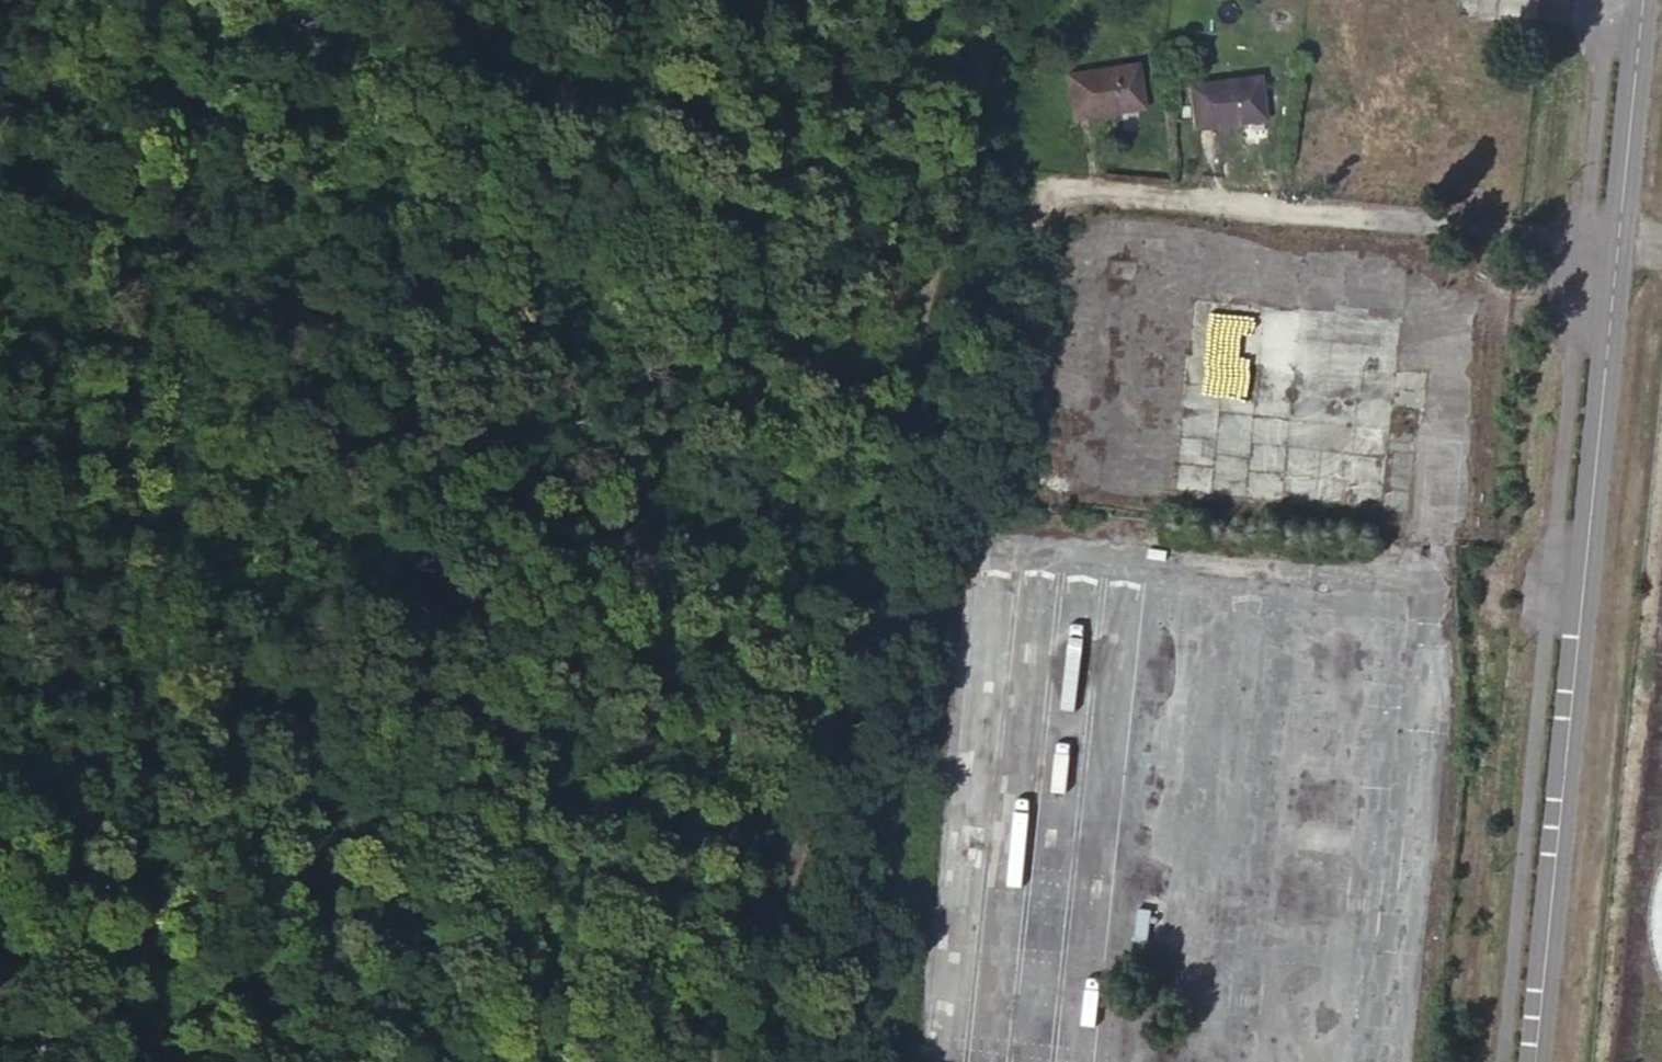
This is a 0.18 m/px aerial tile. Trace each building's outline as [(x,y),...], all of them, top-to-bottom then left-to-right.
[(1060,69),(1070,119),(1143,107),(1132,58),(1060,69)] [(1187,85),(1194,129),(1264,118),(1256,74),(1187,85)] [(1659,840),(1654,854),(1651,863),(1649,877),(1648,893),(1648,907),(1650,920),(1652,929),(1657,945),(1661,955),(1661,834),(1659,840)]
